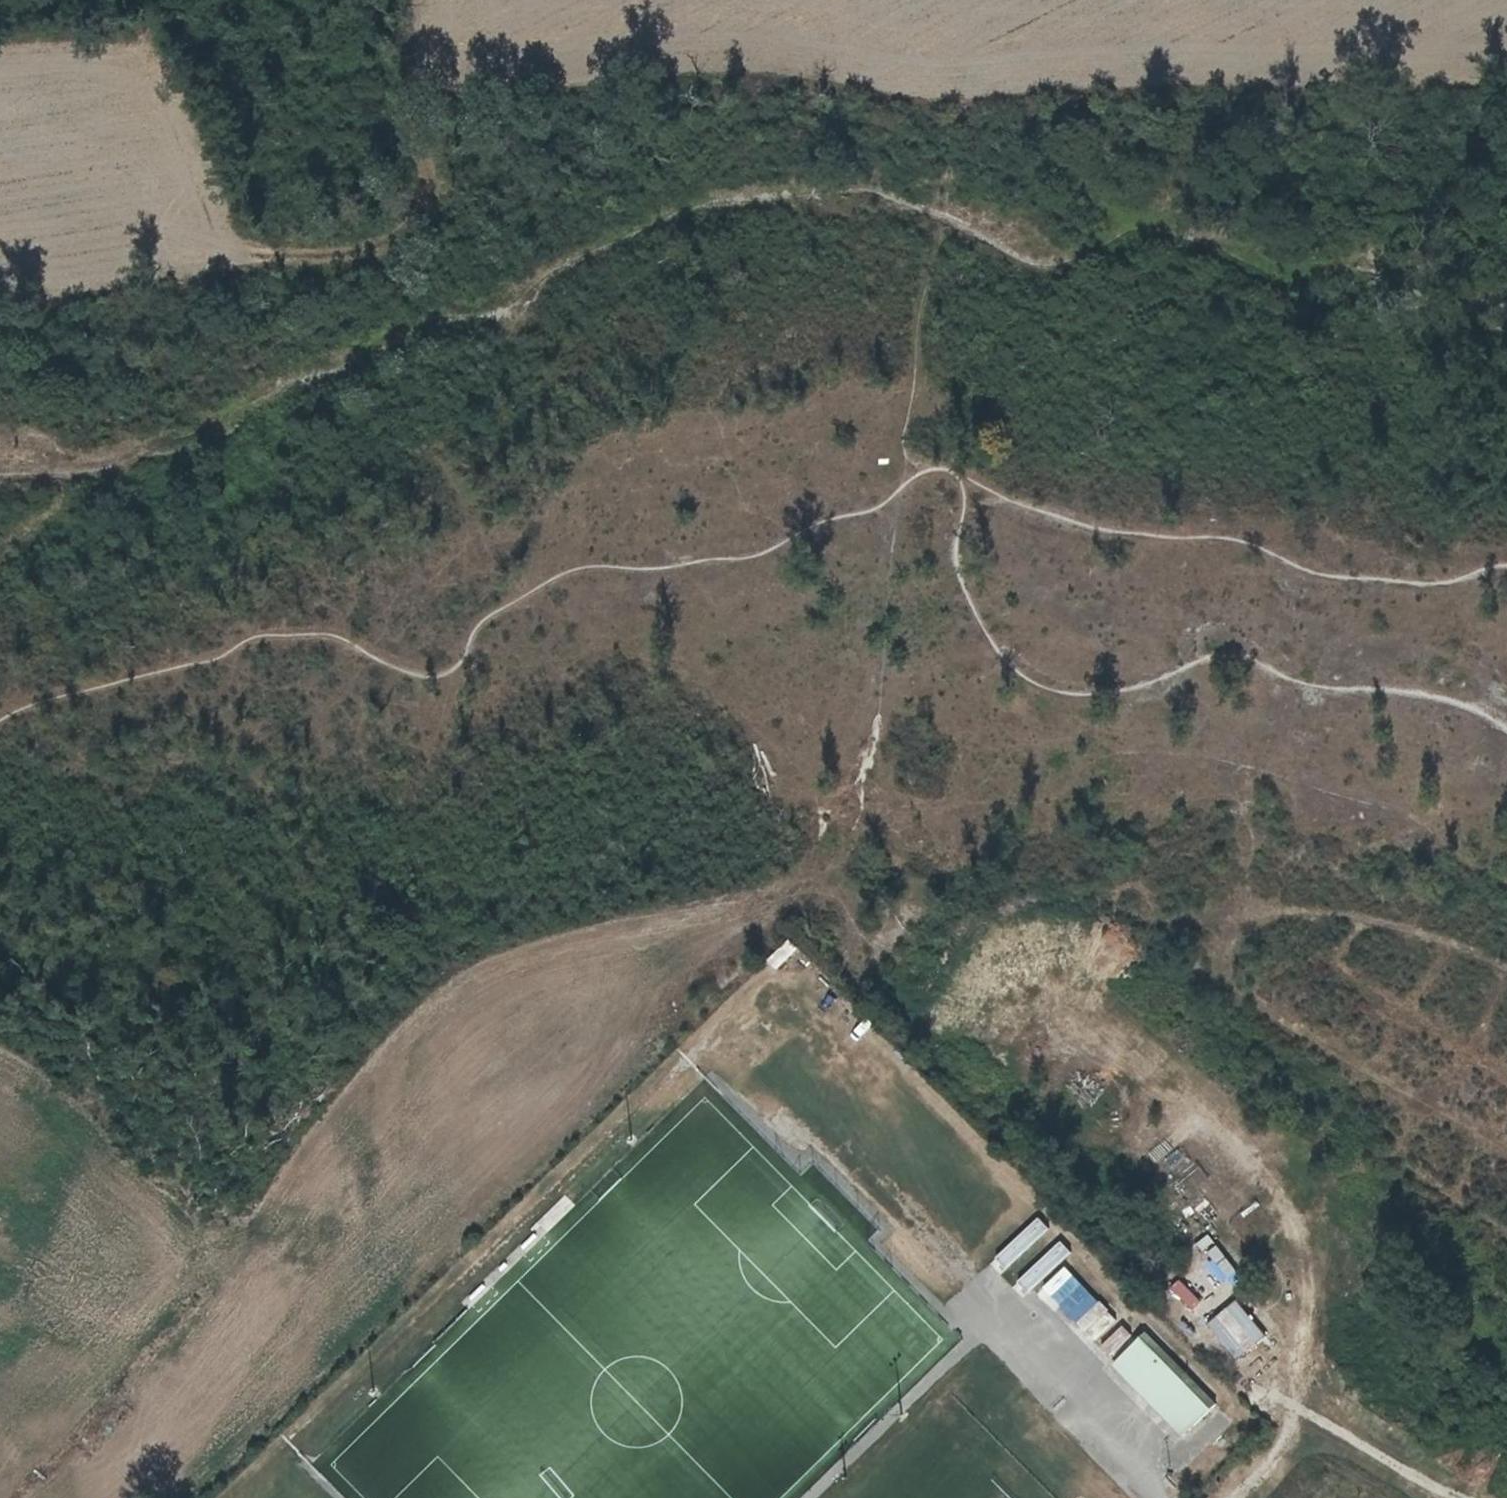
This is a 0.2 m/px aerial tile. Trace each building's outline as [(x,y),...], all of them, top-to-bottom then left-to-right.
[(789,943),(765,959),(772,970),(797,954),(789,943)] [(1039,1218),(996,1259),(1006,1270),(1049,1228),(1039,1218)] [(1209,1235),(1197,1243),(1224,1281),(1236,1272),(1209,1235)] [(1061,1242),(1018,1283),(1028,1294),(1071,1252),(1061,1242)] [(1066,1267),(1044,1287),(1096,1340),(1117,1320),(1066,1267)] [(1179,1280),(1167,1290),(1187,1312),(1199,1302),(1179,1280)] [(1235,1305),(1210,1325),(1237,1358),(1262,1337),(1235,1305)] [(1123,1326),(1101,1347),(1110,1356),(1132,1335),(1123,1326)] [(1147,1331),(1113,1364),(1184,1436),(1218,1403),(1147,1331)]
